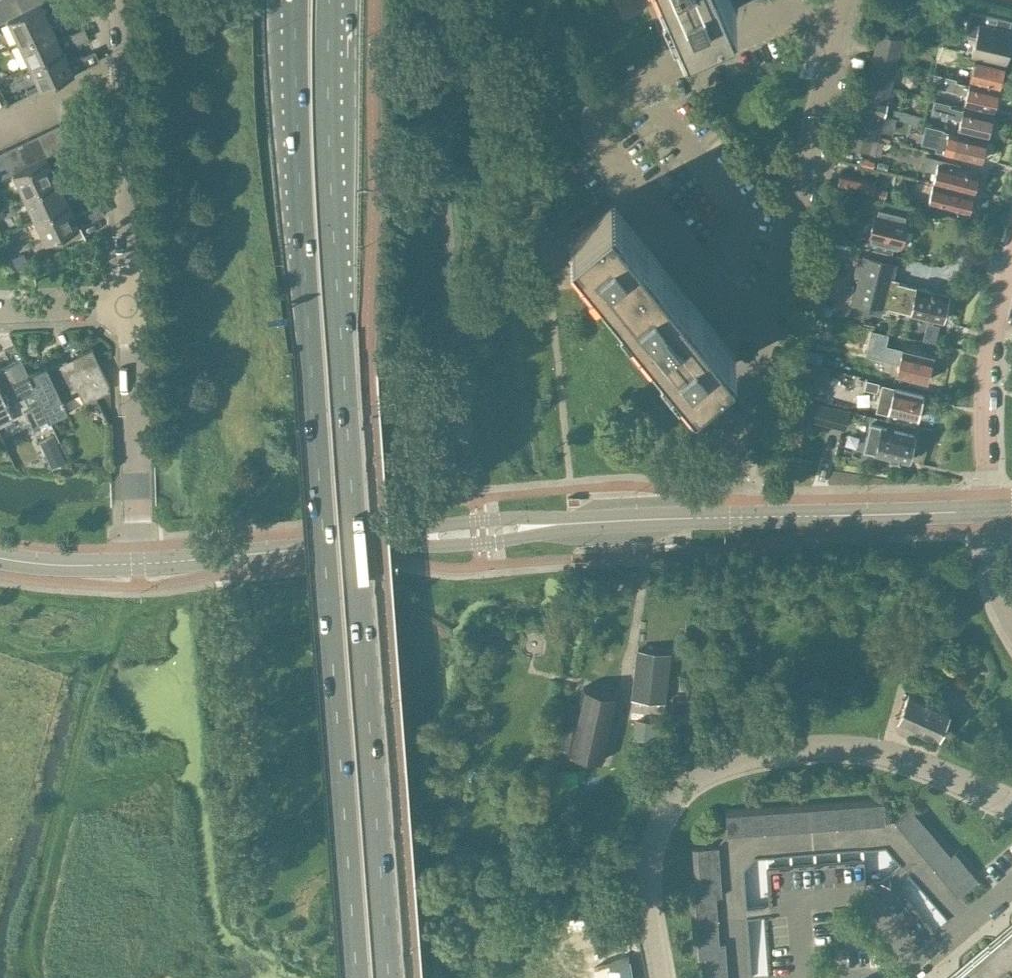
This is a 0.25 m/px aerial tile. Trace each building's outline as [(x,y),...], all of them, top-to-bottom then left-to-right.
[(9,18),(9,17),(10,17),(2,0),(0,0),(0,22),(9,18)] [(10,17),(21,11),(16,0),(2,0),(10,17)] [(21,11),(33,6),(30,0),(16,0),(21,11)] [(687,30),(737,8),(733,0),(674,0),(687,30)] [(9,17),(9,18),(20,41),(53,26),(79,14),(74,3),(48,15),(42,2),(33,6),(21,11),(10,17),(9,17)] [(965,32),(976,34),(972,51),(1006,60),(1007,56),(1010,54),(1011,49),(1010,46),(1011,37),(1011,27),(1010,27),(1011,18),(1011,17),(971,7),(965,32)] [(53,26),(20,41),(30,64),(63,48),(64,48),(89,37),(84,26),(59,38),(53,26)] [(877,41),(873,57),(896,62),(902,37),(879,31),(877,41)] [(63,48),(30,64),(41,87),(56,80),(74,71),(100,59),(95,49),(69,61),(64,48),(63,48)] [(963,52),(961,61),(974,64),(971,76),(1001,83),(1001,80),(1004,79),(1005,74),(1003,72),(1006,62),(963,52)] [(896,62),(873,57),(870,66),(870,68),(867,81),(890,87),(896,62)] [(935,72),(932,84),(967,92),(965,101),(995,108),(995,106),(998,104),(999,100),(997,97),(999,90),(953,79),(954,76),(935,72)] [(890,87),(867,81),(866,85),(864,92),(854,90),(850,104),(861,107),(884,113),(890,87)] [(935,98),(932,110),(961,118),(959,126),(988,133),(989,131),(992,130),(993,125),(991,122),(993,115),(950,105),(950,102),(935,98)] [(881,125),(884,113),(861,107),(857,120),(846,118),(843,130),(872,137),(878,138),(881,125)] [(62,122),(51,127),(61,149),(72,143),(62,122)] [(927,123),(923,138),(939,142),(937,148),(982,159),(983,156),(985,155),(987,150),(985,147),(987,141),(943,130),(944,127),(927,123)] [(51,127),(39,133),(50,154),(61,149),(51,127)] [(872,137),(843,130),(842,135),(841,138),(840,143),(869,150),(872,137)] [(39,133),(28,138),(38,159),(47,155),(50,154),(39,133)] [(28,138),(17,143),(27,165),(38,159),(28,138)] [(17,143),(4,149),(14,171),(27,165),(17,143)] [(4,176),(14,171),(4,149),(0,151),(0,167),(4,176)] [(14,171),(25,194),(58,178),(58,179),(83,167),(78,156),(53,168),(47,155),(38,159),(27,165),(14,171)] [(933,181),(974,191),(979,171),(958,166),(959,163),(928,155),(925,168),(936,170),(933,181)] [(837,184),(873,193),(876,179),(841,170),(837,184)] [(58,178),(25,194),(36,217),(69,201),(69,202),(94,190),(89,179),(64,191),(58,179),(58,178)] [(949,205),(970,210),(974,191),(933,181),(928,204),(948,209),(949,205)] [(873,196),(885,199),(887,190),(875,187),(873,196)] [(572,233),(613,283),(654,249),(614,199),(572,233)] [(69,201),(36,217),(46,240),(61,233),(80,225),(79,224),(105,213),(100,202),(75,214),(69,202),(69,201)] [(856,238),(855,243),(889,252),(892,243),(900,245),(908,213),(876,205),(869,236),(862,235),(860,235),(858,236),(856,238)] [(824,232),(845,237),(848,224),(827,219),(824,232)] [(613,283),(654,333),(695,299),(654,249),(613,283)] [(860,272),(853,301),(884,309),(885,305),(891,306),(897,281),(897,279),(892,278),(896,262),(864,254),(863,257),(859,256),(856,271),(860,272)] [(897,281),(891,306),(943,319),(945,310),(949,307),(951,299),(949,294),(949,293),(923,287),(913,285),(897,281)] [(654,333),(694,383),(736,349),(695,299),(654,333)] [(873,328),(867,352),(899,360),(897,372),(928,379),(934,354),(902,347),(886,343),(888,332),(881,330),(880,330),(873,328)] [(36,389),(49,417),(68,408),(64,399),(80,392),(84,401),(110,389),(108,385),(110,384),(93,347),(49,367),(47,363),(29,371),(28,372),(36,389)] [(34,424),(49,417),(36,389),(28,372),(29,371),(22,357),(0,367),(0,417),(13,411),(9,402),(25,394),(30,407),(27,408),(34,424)] [(881,396),(878,408),(888,411),(919,418),(924,394),(884,384),(881,396)] [(790,395),(786,411),(844,427),(849,410),(834,406),(830,405),(790,395)] [(869,433),(865,449),(876,452),(908,460),(915,434),(871,423),(869,433)] [(659,699),(665,700),(666,692),(670,651),(638,648),(634,684),(633,696),(659,699)] [(585,755),(603,759),(614,711),(618,694),(584,686),(580,702),(568,700),(557,748),(567,750),(578,753),(585,755)] [(899,721),(939,738),(950,710),(909,693),(899,721)] [(884,797),(872,798),(874,822),(886,822),(884,797)] [(872,798),(860,799),(861,823),(874,822),(872,798)] [(860,799),(848,800),(849,824),(861,823),(860,799)] [(848,800),(835,801),(837,825),(849,824),(848,800)] [(835,801),(823,802),(825,826),(837,825),(835,801)] [(823,802),(811,803),(813,827),(825,826),(823,802)] [(811,803),(799,804),(801,828),(813,827),(811,803)] [(787,804),(775,805),(777,830),(789,829),(787,804)] [(799,804),(787,804),(789,829),(801,828),(799,804)] [(775,805),(763,806),(764,831),(777,830),(775,805)] [(915,805),(896,821),(904,830),(923,814),(915,805)] [(763,806),(751,807),(752,832),(764,831),(763,806)] [(751,807),(738,808),(740,833),(752,832),(751,807)] [(738,808),(726,809),(728,833),(740,833),(738,808)] [(923,814),(904,830),(911,839),(931,823),(923,814)] [(720,881),(716,882),(717,894),(718,906),(719,919),(719,920),(747,918),(751,976),(772,975),(768,918),(774,918),(772,892),(891,883),(933,932),(949,919),(911,874),(928,860),(927,859),(919,849),(911,839),(904,830),(896,821),(886,822),(874,822),(861,823),(849,824),(837,825),(825,826),(813,827),(789,829),(777,830),(764,831),(752,832),(740,833),(728,833),(717,846),(718,857),(719,869),(720,881)] [(931,823),(911,839),(919,849),(939,833),(931,823)] [(939,833),(919,849),(927,859),(947,842),(939,833)] [(947,842),(927,859),(928,860),(935,868),(955,851),(947,842)] [(717,846),(693,847),(694,859),(718,857),(717,846)] [(955,851),(935,868),(943,877),(967,857),(959,848),(955,851)] [(718,857),(694,859),(695,871),(719,869),(718,857)] [(967,857),(943,877),(951,887),(975,866),(967,857)] [(975,866),(951,887),(959,896),(983,876),(975,866)] [(719,869),(695,871),(696,883),(716,882),(720,881),(719,869)] [(696,883),(690,884),(690,896),(717,894),(716,882),(696,883)] [(717,894),(690,896),(691,908),(718,906),(717,894)] [(718,906),(691,908),(692,921),(719,919),(718,906)] [(933,977),(1011,977),(1011,912),(933,977)] [(719,919),(692,921),(693,933),(719,931),(719,920),(719,919)] [(719,931),(693,933),(694,944),(720,942),(719,931)] [(720,942),(694,944),(695,957),(702,957),(727,955),(726,942),(720,942)] [(727,955),(702,957),(703,969),(728,967),(727,955)] [(593,964),(596,977),(635,977),(630,956),(609,961),(593,964)] [(703,969),(703,977),(729,977),(728,967),(703,969)]
